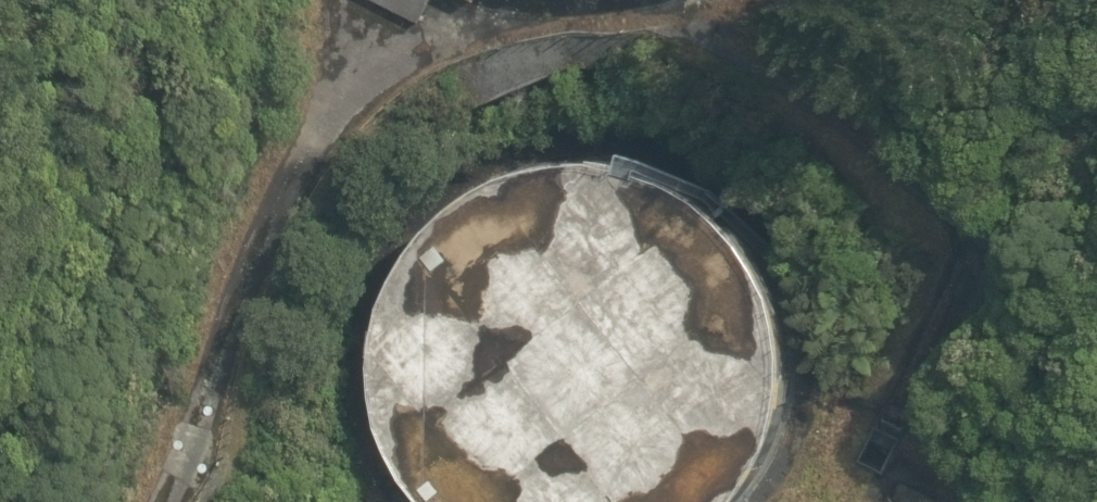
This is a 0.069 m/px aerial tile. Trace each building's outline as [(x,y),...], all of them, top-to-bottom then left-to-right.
[(430,216),(397,260),(376,311),(370,366),(379,420),(402,470),(429,501),(721,501),(739,485),(769,431),(781,371),(775,309),(751,253),(711,206),(659,173),(600,157),(538,159),(480,179),(430,216)]
